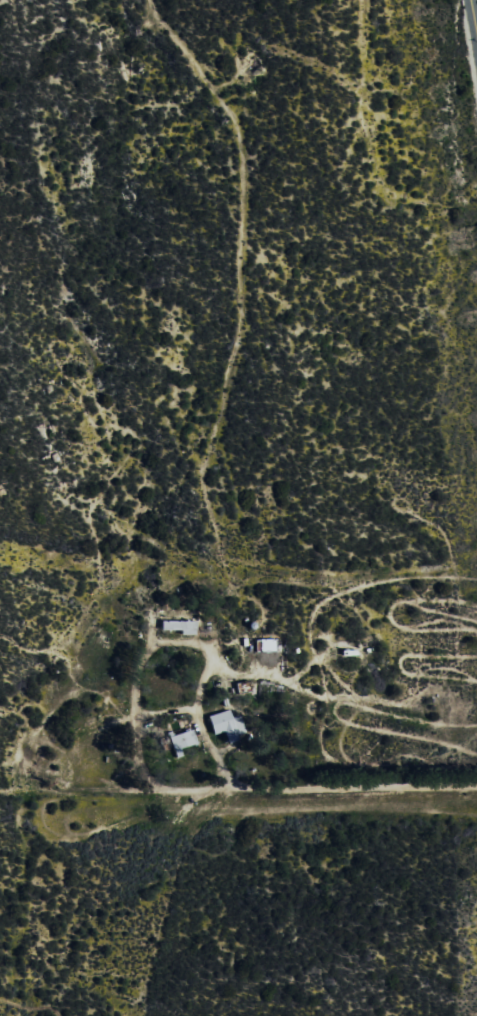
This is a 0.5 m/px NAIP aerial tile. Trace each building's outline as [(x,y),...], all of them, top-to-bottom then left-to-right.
[(159,630),(180,631),(180,635),(194,635),(195,622),(159,621),(159,630)] [(254,640),(254,652),(274,651),(274,639),(254,640)] [(207,716),(212,735),(224,732),(227,742),(247,738),(242,716),(230,719),(229,711),(207,716)] [(196,744),(192,730),(183,732),(181,722),(165,726),(174,758),(183,756),(181,748),(196,744)]
